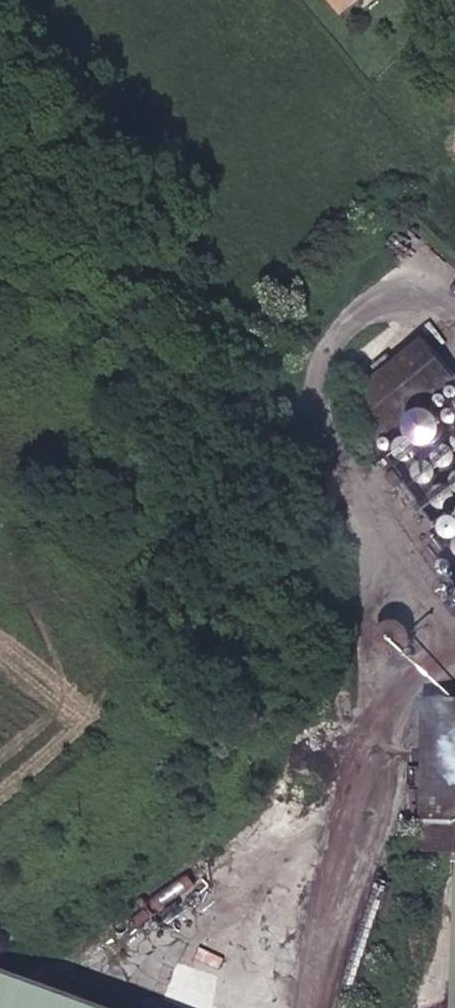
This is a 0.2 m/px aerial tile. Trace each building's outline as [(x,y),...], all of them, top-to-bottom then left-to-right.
[(347,9),(359,0),(340,0),(347,9)] [(382,421),(389,431),(454,383),(454,356),(436,330),(357,391),(382,421)] [(454,434),(454,409),(432,407),(430,435),(454,437),(454,434)] [(433,690),(424,841),(454,843),(454,690),(433,690)] [(0,973),(0,1007),(91,1007),(0,973)]
